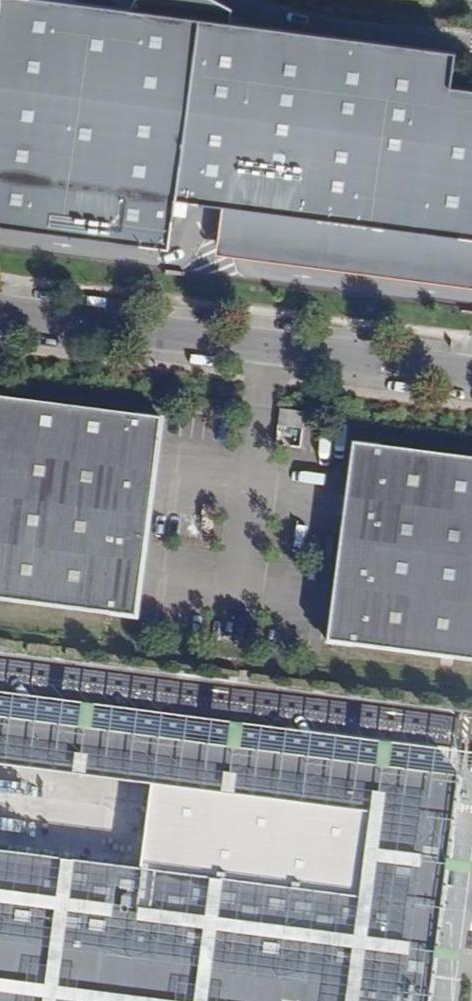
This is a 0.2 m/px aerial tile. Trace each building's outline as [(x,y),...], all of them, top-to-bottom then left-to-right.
[(171,243),(174,199),(223,206),(218,252),(471,282),(471,89),(448,86),(453,49),(232,21),(235,7),(221,0),(135,0),(132,6),(94,0),(0,0),(0,221),(171,243)] [(0,399),(0,601),(135,618),(161,420),(0,399)] [(302,421),(277,418),(277,423),(301,427),(302,421)] [(301,427),(277,423),(274,445),(298,449),(301,427)] [(353,445),(327,643),(471,661),(471,460),(353,445)] [(0,719),(0,1000),(430,1000),(459,778),(0,719)] [(430,1000),(471,1000),(471,750),(465,749),(459,778),(430,1000)]
